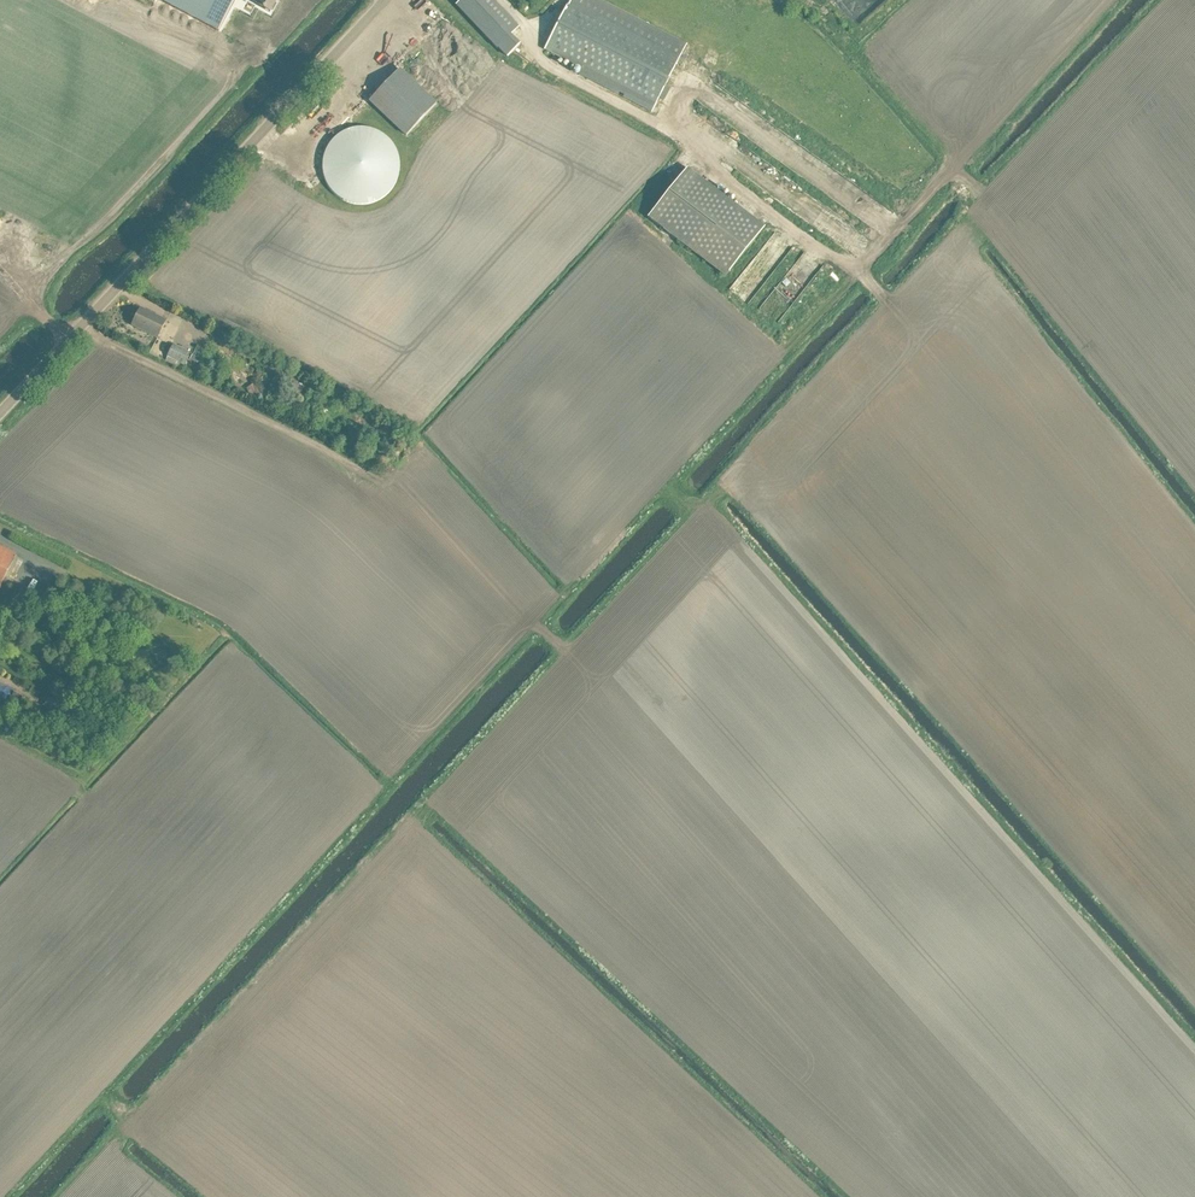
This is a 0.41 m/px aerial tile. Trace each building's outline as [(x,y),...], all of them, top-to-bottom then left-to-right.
[(218,32),(235,0),(159,0),(218,32)] [(270,13),(277,0),(260,0),(257,6),(270,13)] [(456,5),(497,48),(518,29),(491,0),(461,0),(456,5)] [(596,0),(572,0),(571,2),(568,1),(543,50),(655,107),(686,46),(596,0)] [(399,70),(369,101),(406,136),(436,105),(399,70)] [(764,228),(687,169),(648,218),(725,277),(764,228)] [(166,321),(140,308),(131,326),(157,339),(166,321)] [(189,355),(172,346),(165,359),(166,360),(164,363),(181,372),(189,355)] [(252,399),(260,394),(254,384),(246,389),(252,399)] [(322,414),(326,405),(320,401),(315,410),(322,414)] [(306,411),(300,424),(307,428),(314,415),(306,411)] [(17,556),(0,547),(0,588),(17,556)] [(57,560),(53,568),(74,579),(78,572),(57,560)] [(64,719),(70,707),(49,696),(43,708),(64,719)] [(70,727),(74,718),(67,714),(63,723),(70,727)]
